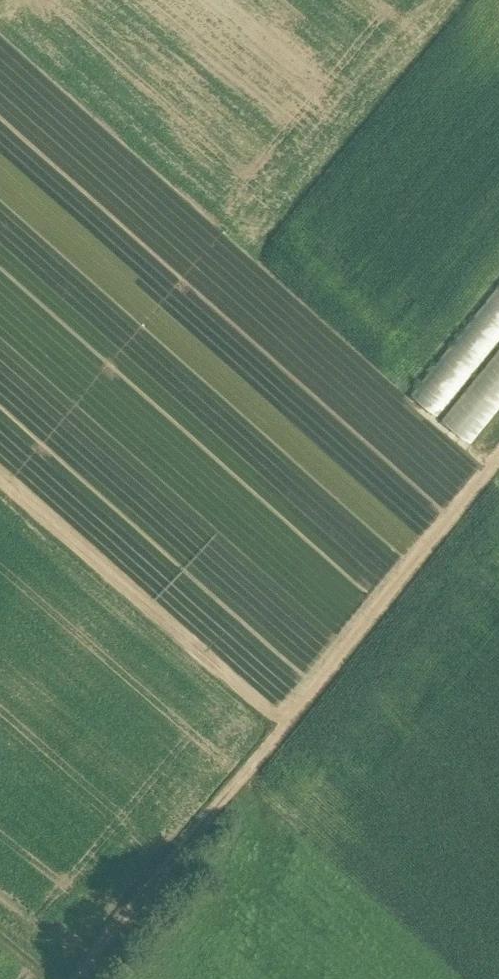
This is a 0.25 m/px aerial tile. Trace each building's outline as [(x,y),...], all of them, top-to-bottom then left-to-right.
[(425,390),(488,439),(498,425),(498,295),(425,390)]
